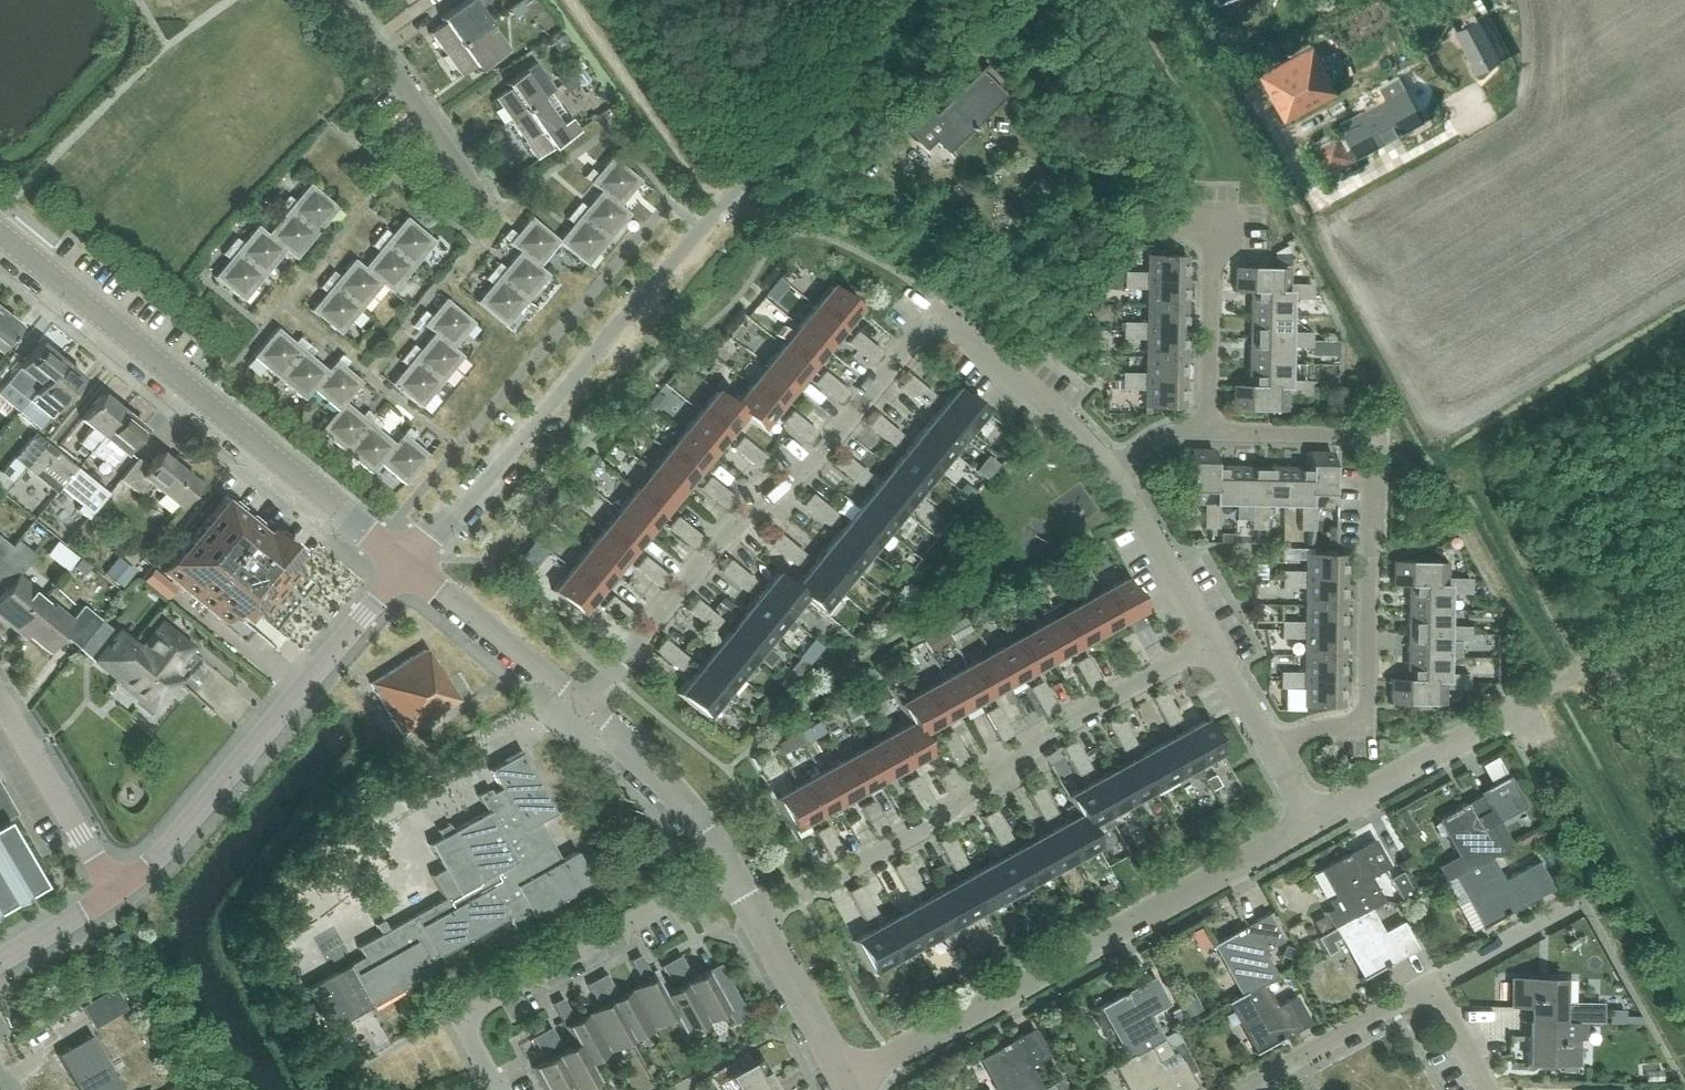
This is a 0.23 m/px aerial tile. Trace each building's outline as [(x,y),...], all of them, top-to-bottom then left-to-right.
[(475,8),(487,0),(463,0),(438,18),(441,23),(427,33),(442,54),(486,23),(475,8)] [(524,9),(518,1),(506,9),(512,17),(524,9)] [(970,8),(955,20),(964,32),(979,20),(970,8)] [(504,49),(486,23),(442,54),(457,76),(472,66),(475,70),(491,59),(491,58),(504,49)] [(1286,119),(1339,90),(1313,43),(1260,73),(1286,119)] [(566,65),(567,66),(572,74),(580,68),(583,66),(577,57),(566,65)] [(506,88),(492,98),(508,119),(538,97),(547,91),(548,92),(552,89),(532,62),(519,71),(503,83),(506,88)] [(553,76),(559,83),(572,74),(567,66),(553,76)] [(580,68),(559,83),(565,92),(587,77),(580,68)] [(920,101),(897,122),(922,147),(923,149),(934,139),(945,150),(1002,94),(979,70),(933,115),(920,101)] [(1384,97),(1339,121),(1358,155),(1423,120),(1399,75),(1379,86),(1384,97)] [(538,97),(508,119),(523,141),(522,141),(534,159),(575,131),(567,117),(548,92),(547,91),(538,97)] [(589,168),(582,176),(588,181),(587,182),(598,190),(617,206),(638,180),(609,156),(595,173),(589,168)] [(336,206),(307,182),(292,200),(286,196),(280,203),(314,232),(336,206)] [(578,202),(571,210),(607,239),(627,215),(617,206),(598,190),(584,207),(578,202)] [(314,232),(280,203),(272,212),(278,217),(265,233),(287,252),(293,258),(314,232)] [(571,223),(556,241),(557,242),(585,265),(607,239),(571,210),(565,218),(571,223)] [(383,229),(376,237),(411,265),(433,240),(403,215),(388,233),(383,229)] [(508,228),(501,237),(517,250),(537,266),(557,242),(556,241),(528,217),(514,234),(508,228)] [(287,252),(265,233),(255,224),(240,242),(234,237),(227,245),(266,278),(287,252)] [(369,245),(375,250),(361,266),(380,283),(390,291),(411,265),(376,237),(369,245)] [(266,278),(227,245),(220,254),(226,259),(212,275),(245,303),(266,278)] [(497,262),(490,271),(496,276),(525,300),(546,274),(536,267),(537,266),(517,250),(503,267),(497,262)] [(1122,271),(1122,279),(1184,280),(1185,254),(1145,253),(1145,271),(1122,271)] [(331,271),(324,279),(359,308),(380,283),(361,266),(351,258),(337,276),(331,271)] [(1233,290),(1248,291),(1248,289),(1310,290),(1311,283),(1287,283),(1287,267),(1233,266),(1233,290)] [(490,283),(475,301),(504,325),(525,300),(496,276),(490,271),(484,278),(490,283)] [(323,292),(309,309),(338,333),(359,308),(324,279),(317,288),(323,292)] [(1184,305),(1184,280),(1122,279),(1122,287),(1145,287),(1144,304),(1184,305)] [(1118,282),(1106,282),(1106,290),(1118,290),(1118,282)] [(829,284),(812,305),(839,327),(856,306),(829,284)] [(768,289),(763,296),(771,302),(776,296),(768,289)] [(1248,289),(1248,291),(1247,313),(1286,314),(1287,297),(1310,297),(1310,290),(1248,289)] [(423,324),(432,332),(452,349),(474,323),(444,298),(430,315),(423,310),(416,319),(423,324)] [(1121,321),(1121,329),(1183,331),(1184,305),(1144,304),(1144,322),(1121,321)] [(823,347),(839,327),(812,305),(796,324),(823,347)] [(0,311),(0,343),(16,324),(0,311)] [(1247,313),(1247,338),(1309,339),(1309,332),(1286,331),(1286,314),(1247,313)] [(807,367),(823,347),(796,324),(779,344),(807,367)] [(250,356),(275,377),(305,342),(298,336),(293,342),(274,326),(250,356)] [(1183,356),(1183,331),(1121,329),(1120,337),(1144,338),(1143,355),(1183,356)] [(868,341),(855,331),(845,342),(858,352),(868,341)] [(461,356),(452,349),(432,332),(418,350),(412,344),(405,352),(441,381),(461,356)] [(1309,339),(1247,338),(1246,362),(1285,363),(1285,345),(1309,346),(1309,339)] [(14,368),(3,381),(14,391),(25,399),(58,359),(36,341),(16,366),(14,368)] [(871,363),(880,351),(868,341),(858,352),(871,363)] [(275,377),(301,399),(309,389),(325,369),(309,355),(314,350),(305,342),(275,377)] [(1335,343),(1319,342),(1319,356),(1335,356),(1335,343)] [(779,344),(763,364),(791,387),(807,367),(779,344)] [(404,366),(391,382),(420,406),(441,381),(405,352),(398,360),(404,366)] [(325,369),(309,389),(334,409),(342,401),(360,380),(343,365),(346,361),(347,360),(339,354),(338,355),(335,359),(334,358),(325,369)] [(1120,372),(1120,380),(1182,381),(1183,356),(1143,355),(1143,372),(1120,372)] [(79,376),(58,359),(25,399),(46,417),(58,401),(79,376)] [(1246,362),(1246,385),(1246,386),(1308,387),(1308,380),(1285,380),(1285,363),(1246,362)] [(774,407),(791,387),(763,364),(747,384),(774,407)] [(835,380),(823,370),(813,381),(826,392),(835,380)] [(920,384),(908,374),(898,385),(911,395),(920,384)] [(838,402),(847,391),(847,390),(835,380),(826,392),(838,402)] [(1182,381),(1120,380),(1119,388),(1143,388),(1142,406),(1182,407),(1182,381)] [(1119,382),(1111,382),(1111,390),(1119,390),(1119,382)] [(747,384),(731,403),(741,412),(740,413),(758,427),(774,407),(747,384)] [(920,384),(911,395),(923,406),(932,394),(920,384)] [(1308,387),(1246,386),(1246,385),(1231,384),(1230,409),(1284,410),(1284,394),(1308,395),(1308,387)] [(954,387),(937,408),(965,431),(982,410),(954,387)] [(741,412),(731,403),(714,389),(697,410),(724,433),(740,413),(741,412)] [(77,442),(88,450),(120,410),(99,393),(79,418),(89,427),(77,442)] [(655,393),(647,404),(657,411),(665,401),(655,393)] [(317,430),(343,451),(372,416),(365,410),(359,416),(342,401),(334,409),(317,430)] [(937,408),(921,427),(949,450),(965,431),(937,408)] [(115,461),(121,453),(142,428),(120,410),(88,450),(98,459),(105,453),(115,461)] [(708,453),(724,433),(697,410),(680,430),(708,453)] [(793,432),(802,420),(790,410),(780,421),(793,432)] [(888,424),(876,413),(875,413),(866,425),(878,435),(888,424)] [(369,473),(377,462),(392,443),(376,429),(381,423),(372,416),(343,451),(369,473)] [(802,420),(793,432),(806,442),(815,430),(802,420)] [(891,445),(900,434),(888,424),(878,435),(891,445)] [(428,455),(409,440),(414,434),(407,427),(401,433),(392,443),(377,462),(404,484),(428,455)] [(921,427),(905,447),(932,470),(949,450),(921,427)] [(680,430),(664,450),(692,472),(708,453),(680,430)] [(753,446),(740,436),(730,448),(743,458),(753,446)] [(29,437),(12,457),(22,466),(39,445),(29,437)] [(39,445),(22,466),(33,475),(37,470),(58,487),(75,467),(43,441),(39,445)] [(753,446),(743,458),(756,468),(765,457),(753,446)] [(916,490),(932,470),(905,447),(889,467),(916,490)] [(1208,528),(1210,465),(1211,465),(1211,449),(1187,449),(1186,503),(1202,504),(1201,527),(1208,528)] [(664,450),(648,470),(675,492),(692,472),(664,450)] [(117,479),(106,493),(114,500),(123,489),(121,487),(124,484),(137,494),(146,482),(174,505),(193,481),(179,470),(181,468),(177,457),(168,460),(156,451),(144,466),(134,458),(117,479)] [(1306,451),(1306,467),(1307,467),(1305,529),(1312,530),(1313,505),(1328,506),(1329,452),(1306,451)] [(855,463),(843,453),(842,452),(832,464),(845,474),(855,463)] [(0,471),(0,473),(10,481),(22,466),(12,457),(11,457),(0,471)] [(858,485),(868,473),(855,463),(845,474),(858,485)] [(1234,466),(1211,465),(1210,465),(1208,528),(1216,528),(1216,504),(1233,504),(1234,466)] [(984,466),(978,473),(984,478),(990,471),(984,466)] [(1249,528),(1257,528),(1258,466),(1234,466),(1233,504),(1250,505),(1249,528)] [(1258,466),(1257,528),(1264,529),(1265,505),(1282,505),(1282,467),(1258,466)] [(106,492),(75,467),(58,487),(79,504),(75,509),(85,518),(106,492)] [(900,509),(916,490),(889,467),(872,487),(900,509)] [(1307,467),(1306,467),(1282,467),(1282,505),(1298,506),(1298,529),(1305,529),(1307,467)] [(648,470),(632,490),(659,512),(675,492),(648,470)] [(720,486),(707,476),(698,487),(711,497),(720,486)] [(963,483),(958,491),(969,499),(974,492),(963,483)] [(724,508),(733,497),(733,496),(720,486),(711,497),(724,508)] [(872,487),(856,507),(884,529),(900,509),(872,487)] [(643,532),(659,512),(632,490),(616,509),(643,532)] [(822,503),(810,493),(801,504),(814,514),(822,503)] [(570,496),(564,504),(573,511),(579,503),(570,496)] [(161,571),(222,622),(231,612),(241,620),(249,610),(260,618),(300,569),(290,561),(296,554),(279,540),(276,543),(221,498),(161,571)] [(826,524),(835,513),(822,503),(814,514),(826,524)] [(562,506),(556,513),(564,520),(570,513),(562,506)] [(867,549),(884,529),(856,507),(840,526),(867,549)] [(627,552),(643,532),(616,509),(600,529),(627,552)] [(678,537),(688,526),(675,516),(666,527),(678,537)] [(932,524),(927,530),(934,536),(939,530),(932,524)] [(688,526),(678,537),(691,547),(700,536),(688,526)] [(851,569),(867,549),(840,526),(823,546),(851,569)] [(600,529),(583,549),(610,572),(627,552),(600,529)] [(781,554),(790,543),(777,533),(768,544),(781,554)] [(9,546),(10,547),(0,560),(0,581),(6,586),(0,594),(0,617),(16,630),(19,626),(42,598),(16,577),(34,555),(15,539),(9,546)] [(10,547),(9,546),(0,539),(0,560),(10,547)] [(803,553),(790,543),(781,554),(793,564),(803,553)] [(823,546),(807,566),(834,589),(851,569),(823,546)] [(583,549),(567,569),(594,592),(610,572),(583,549)] [(1280,570),(1280,578),(1343,580),(1343,554),(1304,553),(1303,571),(1280,570)] [(646,577),(655,566),(642,555),(634,566),(646,577)] [(118,557),(106,573),(121,585),(134,570),(118,557)] [(78,558),(73,565),(82,572),(88,565),(78,558)] [(731,579),(739,569),(725,559),(717,568),(731,579)] [(1391,561),(1391,585),(1406,585),(1406,584),(1469,585),(1469,578),(1445,578),(1445,562),(1391,561)] [(655,566),(646,577),(658,587),(667,576),(655,566)] [(818,608),(834,589),(807,566),(791,585),(803,594),(802,595),(818,608)] [(146,569),(138,579),(162,598),(170,588),(146,569)] [(578,612),(594,592),(567,569),(551,589),(578,612)] [(752,579),(739,569),(731,579),(744,591),(752,579)] [(775,571),(758,593),(785,615),(802,595),(803,594),(791,585),(775,571)] [(1123,578),(1100,591),(1117,622),(1140,609),(1123,578)] [(1343,580),(1280,578),(1280,587),(1303,587),(1302,604),(1342,605),(1343,580)] [(1469,593),(1469,585),(1406,584),(1406,585),(1406,608),(1444,609),(1445,592),(1469,593)] [(1095,634),(1117,622),(1100,591),(1078,604),(1095,634)] [(758,593),(741,613),(769,635),(785,615),(758,593)] [(623,605),(610,595),(600,606),(613,617),(623,605)] [(60,631),(77,645),(98,619),(80,605),(68,619),(42,598),(19,626),(47,648),(60,631)] [(708,609),(695,599),(686,610),(699,620),(708,609)] [(1072,647),(1095,634),(1078,604),(1064,611),(1059,602),(1050,607),(1072,647)] [(1279,621),(1279,629),(1341,630),(1342,605),(1302,604),(1302,621),(1279,621)] [(623,605),(613,617),(626,627),(635,616),(623,605)] [(1044,622),(1033,628),(1050,659),(1072,647),(1050,607),(1039,613),(1044,622)] [(981,608),(969,615),(975,627),(987,621),(981,608)] [(1406,608),(1405,632),(1467,633),(1467,626),(1444,626),(1444,609),(1406,608)] [(708,609),(699,620),(711,630),(720,620),(708,609)] [(741,613),(725,632),(752,655),(769,635),(741,613)] [(152,703),(173,676),(160,665),(168,656),(160,648),(178,625),(166,614),(146,637),(150,641),(141,651),(117,632),(116,633),(98,619),(77,645),(95,659),(96,659),(152,703)] [(963,619),(948,627),(956,640),(970,631),(963,619)] [(1033,628),(1010,641),(1027,672),(1050,659),(1033,628)] [(1341,630),(1279,629),(1279,637),(1302,637),(1301,654),(1341,655),(1341,630)] [(1138,645),(1130,630),(1117,637),(1125,652),(1138,645)] [(725,632),(709,652),(736,675),(752,655),(725,632)] [(1405,632),(1405,656),(1443,657),(1458,657),(1459,641),(1467,641),(1467,633),(1405,632)] [(933,637),(922,642),(928,654),(939,648),(933,637)] [(675,649),(663,638),(653,649),(666,660),(675,649)] [(1010,641),(988,653),(1005,684),(1027,672),(1010,641)] [(1138,645),(1125,652),(1133,666),(1145,659),(1138,645)] [(368,682),(399,733),(400,734),(456,699),(434,663),(432,664),(423,649),(368,682)] [(679,670),(688,659),(675,649),(666,660),(679,670)] [(709,652),(692,672),(720,695),(736,675),(709,652)] [(909,652),(903,657),(909,667),(916,662),(909,652)] [(988,653),(965,666),(982,696),(1005,684),(988,653)] [(1340,681),(1341,655),(1301,654),(1301,671),(1278,671),(1278,679),(1340,681)] [(1093,670),(1085,656),(1073,662),(1080,676),(1093,670)] [(1405,656),(1404,680),(1404,681),(1466,682),(1467,674),(1443,674),(1443,657),(1405,656)] [(795,661),(789,668),(797,674),(802,667),(795,661)] [(960,709),(982,696),(965,666),(943,678),(960,709)] [(1093,670),(1080,676),(1088,691),(1100,684),(1093,670)] [(703,714),(720,695),(692,672),(676,692),(703,714)] [(937,721),(960,709),(943,678),(920,691),(937,721)] [(1300,706),(1340,706),(1340,681),(1278,679),(1278,687),(1301,688),(1300,706)] [(1466,682),(1404,681),(1404,680),(1389,679),(1388,703),(1442,704),(1442,690),(1466,690),(1466,682)] [(1048,695),(1040,680),(1027,687),(1035,701),(1048,695)] [(882,687),(876,691),(882,701),(888,698),(882,687)] [(1171,704),(1163,690),(1150,697),(1158,711),(1171,704)] [(897,704),(907,723),(914,734),(915,734),(937,721),(920,691),(897,704)] [(1048,695),(1035,701),(1043,715),(1056,709),(1048,695)] [(759,697),(750,707),(761,716),(769,706),(759,697)] [(1178,718),(1171,704),(1158,711),(1166,726),(1178,718)] [(1003,719),(995,705),(983,712),(991,726),(1003,719)] [(847,706),(841,710),(847,720),(853,717),(847,706)] [(1126,729),(1118,715),(1105,722),(1113,736),(1126,729)] [(1003,719),(991,726),(998,740),(1011,734),(1003,719)] [(1201,719),(1178,732),(1195,763),(1196,763),(1218,750),(1201,719)] [(915,734),(914,734),(907,723),(885,735),(903,766),(925,753),(915,734)] [(1126,729),(1113,736),(1122,751),(1134,744),(1126,729)] [(958,744),(950,730),(937,737),(945,751),(958,744)] [(1195,763),(1178,732),(1155,745),(1172,775),(1185,768),(1191,779),(1202,773),(1196,763),(1195,763)] [(880,778),(903,766),(885,735),(863,747),(880,778)] [(1081,754),(1073,740),(1061,747),(1068,761),(1081,754)] [(958,744),(945,751),(953,765),(966,758),(958,744)] [(1155,745),(1133,757),(1150,788),(1172,775),(1155,745)] [(863,747),(840,760),(858,791),(880,778),(863,747)] [(361,957),(346,965),(347,966),(369,1005),(370,1004),(429,972),(423,960),(434,954),(434,955),(504,917),(508,924),(529,913),(530,916),(590,882),(580,864),(573,851),(558,859),(536,821),(552,812),(518,752),(487,769),(498,788),(489,793),(487,789),(475,795),(484,811),(450,830),(446,823),(445,824),(446,825),(436,830),(436,829),(435,829),(439,837),(427,843),(440,868),(428,874),(442,898),(400,921),(385,929),(380,919),(373,923),(378,933),(355,946),(361,957)] [(1081,754),(1068,761),(1076,776),(1089,768),(1081,754)] [(1133,757),(1111,770),(1127,800),(1150,788),(1133,757)] [(840,760),(818,772),(835,803),(858,791),(840,760)] [(1111,770),(1088,782),(1105,813),(1106,812),(1127,800),(1111,770)] [(813,816),(835,803),(818,772),(796,785),(813,816)] [(1213,774),(1206,778),(1213,791),(1219,787),(1213,774)] [(924,789),(915,775),(903,782),(911,796),(924,789)] [(1449,811),(1436,818),(1449,841),(1456,852),(1436,863),(1445,880),(1451,876),(1465,869),(1487,856),(1488,857),(1501,850),(1487,825),(1520,807),(1503,776),(1475,792),(1477,795),(1449,811)] [(1105,813),(1088,782),(1065,795),(1069,803),(1072,809),(1076,815),(1082,825),(1095,818),(1100,829),(1111,823),(1106,812),(1105,813)] [(1046,799),(1038,784),(1026,791),(1034,806),(1046,799)] [(790,828),(813,816),(796,785),(773,797),(790,828)] [(38,883),(1,820),(14,812),(0,787),(0,906),(38,883)] [(924,789),(911,796),(919,810),(932,803),(924,789)] [(1046,799),(1034,806),(1041,820),(1054,813),(1046,799)] [(879,814),(871,800),(858,807),(866,821),(879,814)] [(1069,803),(1063,806),(1066,812),(1072,809),(1069,803)] [(1413,823),(1403,807),(1395,812),(1405,828),(1413,823)] [(1001,823),(994,809),(981,816),(989,830),(1001,823)] [(879,814),(866,821),(874,835),(886,828),(879,814)] [(1076,815),(1053,827),(1071,858),(1094,845),(1082,825),(1076,815)] [(1001,823),(989,830),(996,844),(1009,837),(1001,823)] [(834,839),(826,824),(813,832),(821,846),(834,839)] [(1048,870),(1071,858),(1053,827),(1031,839),(1048,870)] [(956,849),(949,834),(935,841),(944,856),(956,849)] [(842,853),(834,839),(821,846),(829,860),(842,853)] [(1026,883),(1048,870),(1031,839),(1009,852),(1026,883)] [(1329,908),(1322,912),(1331,928),(1367,908),(1368,909),(1382,901),(1368,876),(1387,866),(1371,839),(1316,870),(1331,897),(1324,900),(1329,908)] [(956,849),(944,856),(952,870),(964,863),(956,849)] [(1009,852),(986,864),(1003,895),(1026,883),(1009,852)] [(1465,869),(1451,876),(1480,928),(1535,897),(1550,888),(1535,861),(1520,870),(1501,880),(1488,857),(1487,856),(1465,869)] [(912,873),(904,859),(891,866),(899,880),(912,873)] [(940,863),(930,868),(935,876),(944,872),(940,863)] [(986,864),(964,877),(981,908),(1003,895),(986,864)] [(1400,872),(1388,878),(1405,908),(1416,901),(1400,872)] [(912,873),(899,880),(907,894),(919,888),(912,873)] [(964,877),(941,889),(958,920),(981,908),(964,877)] [(867,898),(859,884),(847,891),(854,905),(867,898)] [(958,920),(941,889),(919,901),(936,932),(958,920)] [(875,913),(867,898),(854,905),(862,920),(875,913)] [(919,901),(896,914),(913,945),(936,932),(919,901)] [(1331,928),(1313,938),(1323,955),(1333,949),(1329,942),(1336,938),(1360,979),(1415,948),(1399,921),(1381,932),(1368,909),(1367,908),(1345,920),(1331,928)] [(896,914),(874,926),(891,957),(913,945),(896,914)] [(1209,945),(1237,994),(1260,981),(1261,983),(1274,976),(1260,951),(1279,941),(1264,914),(1209,945)] [(1328,925),(1322,914),(1312,920),(1318,930),(1328,925)] [(868,970),(891,957),(874,926),(851,939),(868,970)] [(120,931),(108,938),(114,947),(125,940),(120,931)] [(1292,948),(1282,944),(1279,954),(1289,957),(1292,948)] [(638,953),(629,959),(637,974),(647,969),(638,953)] [(687,969),(678,954),(669,959),(677,974),(687,969)] [(677,974),(669,959),(659,964),(668,979),(677,974)] [(717,963),(689,978),(709,1015),(722,1007),(731,1022),(746,1014),(717,963)] [(303,989),(324,1026),(326,1029),(332,1026),(369,1005),(347,966),(335,973),(335,971),(303,989)] [(612,988),(604,973),(594,978),(603,993),(612,988)] [(1096,1007),(1124,1057),(1147,1046),(1161,1038),(1147,1014),(1167,1003),(1152,976),(1096,1007)] [(671,1013),(660,993),(651,977),(630,988),(649,1025),(670,1014),(671,1013)] [(603,993),(594,978),(585,983),(594,998),(603,993)] [(679,1031),(709,1015),(689,978),(660,993),(671,1013),(670,1014),(679,1031)] [(1529,1006),(1529,1021),(1555,1021),(1585,1022),(1598,1022),(1599,1003),(1559,1003),(1559,979),(1509,978),(1509,1006),(1529,1006)] [(1224,1002),(1237,1026),(1253,1053),(1308,1022),(1293,995),(1274,1006),(1261,983),(1260,981),(1237,994),(1224,1002)] [(79,1006),(90,1026),(92,1029),(126,1009),(112,986),(79,1006)] [(608,1000),(622,1026),(628,1036),(649,1025),(630,988),(608,1000)] [(559,1017),(569,1012),(560,997),(551,1002),(559,1017)] [(628,1036),(622,1026),(608,1000),(586,1011),(606,1048),(628,1036)] [(1623,1007),(1608,1007),(1608,1020),(1623,1020),(1623,1007)] [(563,1024),(573,1042),(575,1041),(585,1060),(606,1048),(586,1011),(563,1024)] [(1585,1022),(1555,1021),(1529,1021),(1529,1036),(1525,1036),(1525,1063),(1574,1064),(1575,1040),(1584,1040),(1585,1022)] [(557,1040),(549,1026),(548,1025),(539,1030),(547,1045),(557,1040)] [(976,1059),(994,1089),(1038,1089),(1041,1089),(1027,1065),(1047,1054),(1032,1028),(976,1059)] [(547,1045),(539,1030),(529,1035),(538,1050),(547,1045)] [(1198,1072),(1175,1030),(1163,1037),(1176,1060),(1175,1061),(1161,1038),(1147,1046),(1124,1057),(1111,1065),(1125,1089),(1186,1089),(1195,1086),(1190,1077),(1198,1072)] [(55,1054),(66,1073),(69,1071),(80,1089),(121,1089),(89,1035),(55,1054)] [(575,1041),(573,1042),(552,1053),(572,1089),(594,1078),(585,1060),(575,1041)] [(530,1065),(543,1089),(571,1089),(572,1089),(552,1053),(530,1065)] [(757,1055),(723,1074),(732,1089),(748,1089),(769,1078),(757,1055)] [(1050,1083),(1054,1089),(1066,1089),(1068,1089),(1062,1077),(1050,1083)] [(769,1078),(748,1089),(776,1089),(769,1078)]
